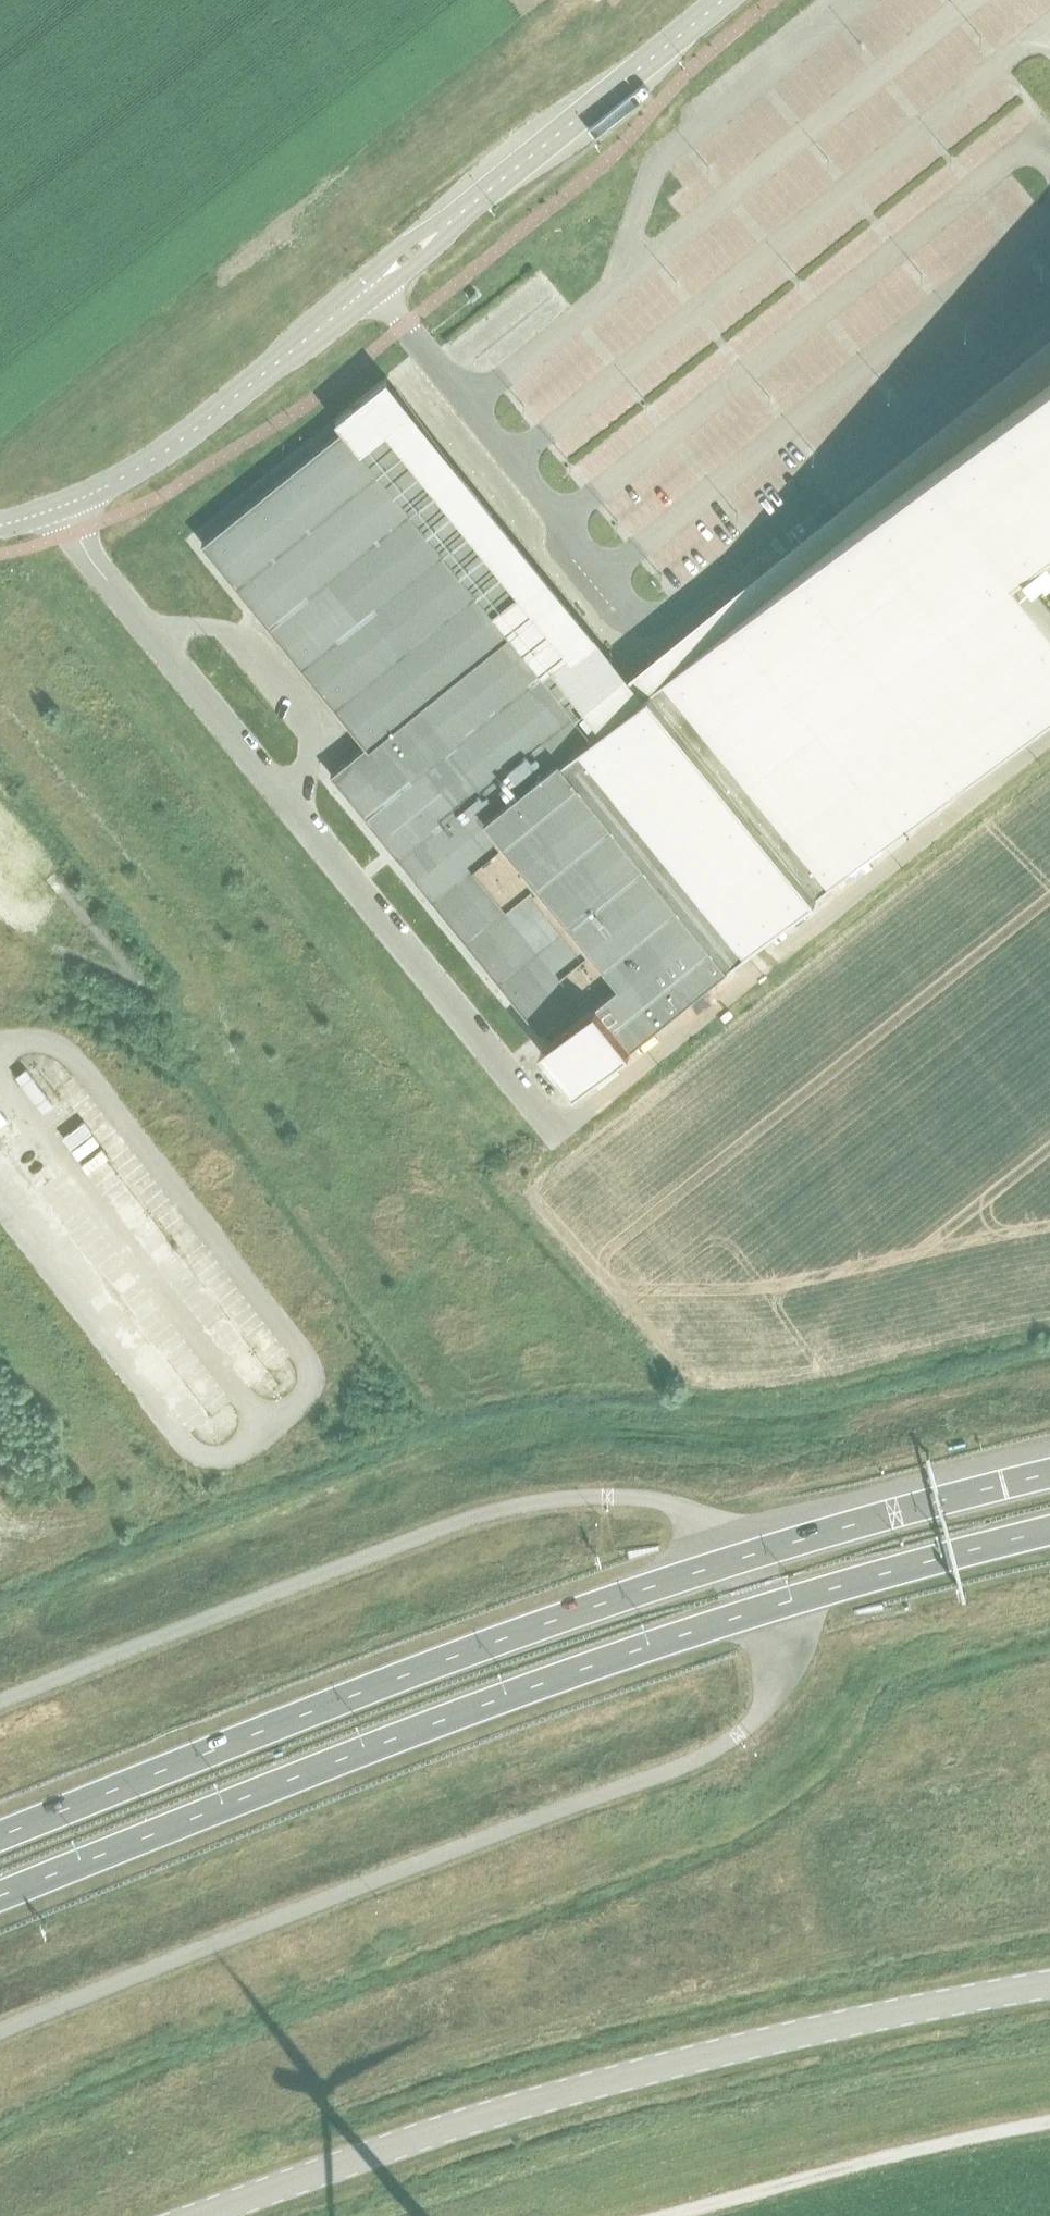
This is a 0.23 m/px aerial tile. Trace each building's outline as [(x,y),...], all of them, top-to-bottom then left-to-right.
[(382,396),(382,395),(202,541),(367,744),(331,773),(541,1031),(589,992),(595,1000),(545,1040),(580,1083),(963,769),(964,770),(1049,700),(1049,363),(1019,388),(721,631),(720,630),(631,702),(532,581),(482,519),(492,511),(458,469),(448,477),(382,396)]
